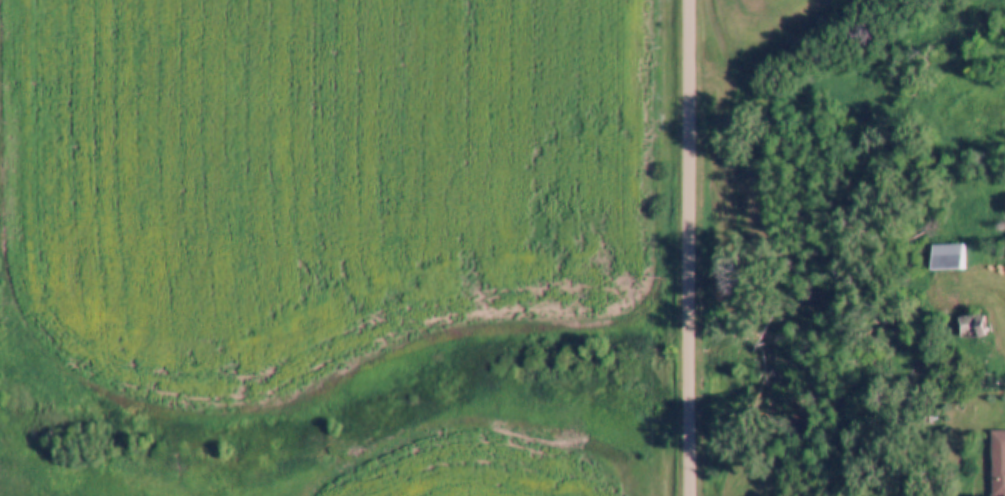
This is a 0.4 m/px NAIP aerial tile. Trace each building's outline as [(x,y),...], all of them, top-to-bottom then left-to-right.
[(962,244),(931,244),(931,270),(962,270),(962,244)] [(958,336),(982,336),(982,316),(958,316),(958,336)] [(990,431),(990,495),(1004,495),(1004,431),(990,431)]
